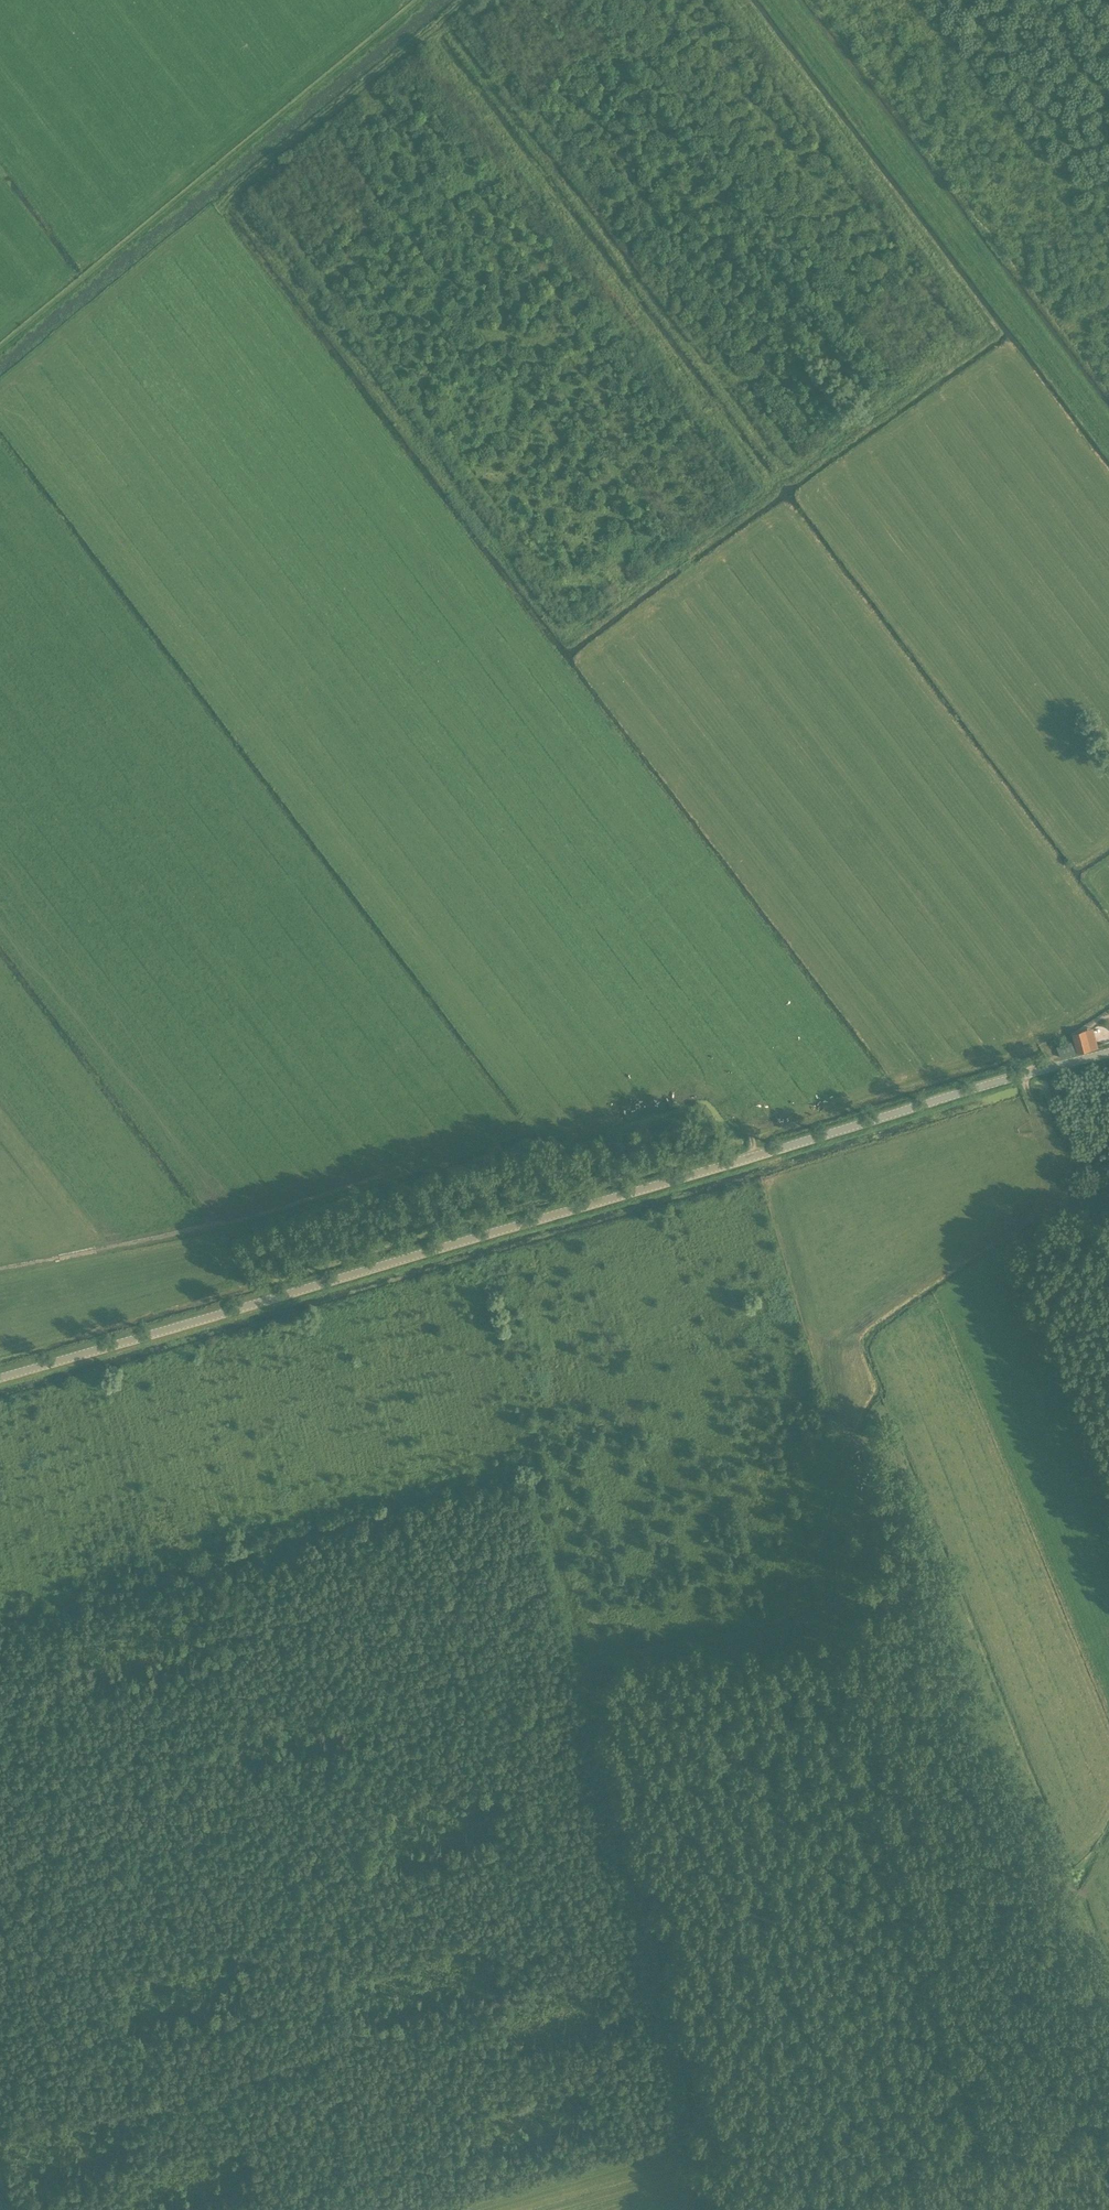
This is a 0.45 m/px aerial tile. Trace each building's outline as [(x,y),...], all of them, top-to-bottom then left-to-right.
[(1074,1041),(1058,1046),(1061,1057),(1078,1052),(1074,1041)]
